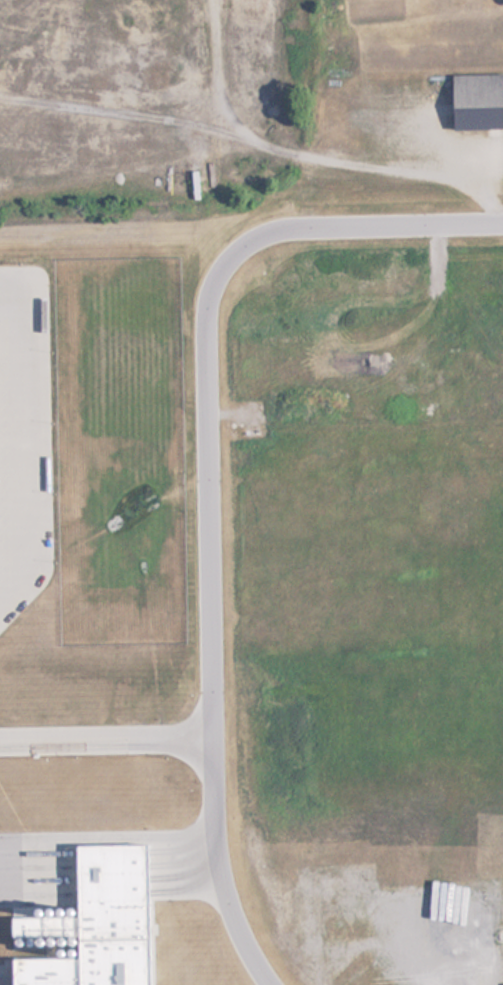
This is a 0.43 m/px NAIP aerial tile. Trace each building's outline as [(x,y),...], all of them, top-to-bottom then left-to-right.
[(449,74),(449,130),(502,129),(502,74),(449,74)]
